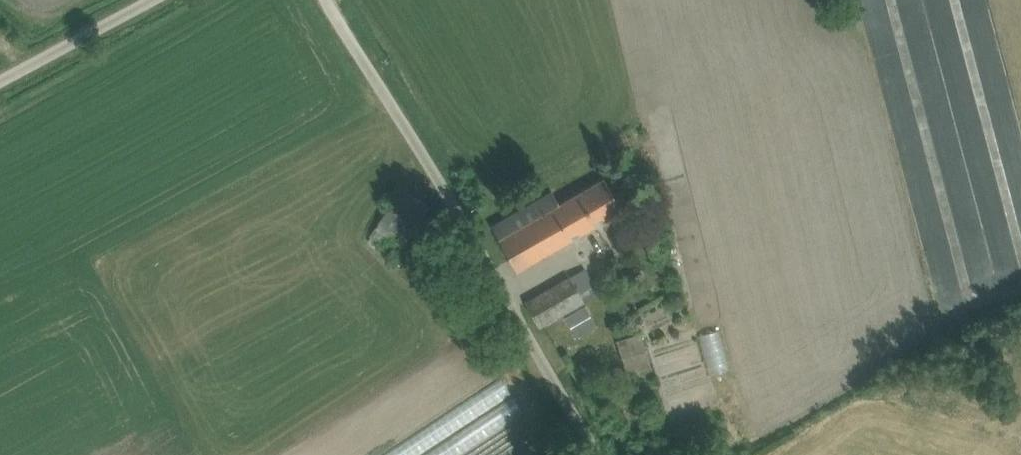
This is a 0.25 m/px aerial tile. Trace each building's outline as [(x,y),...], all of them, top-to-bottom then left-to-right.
[(497,220),(523,270),(638,211),(619,172),(561,202),(555,190),(497,220)] [(432,204),(406,185),(369,235),(396,254),(432,204)] [(570,266),(527,291),(548,327),(591,301),(570,266)] [(640,324),(655,320),(650,300),(635,304),(640,324)] [(709,359),(705,329),(690,331),(694,361),(709,359)]
